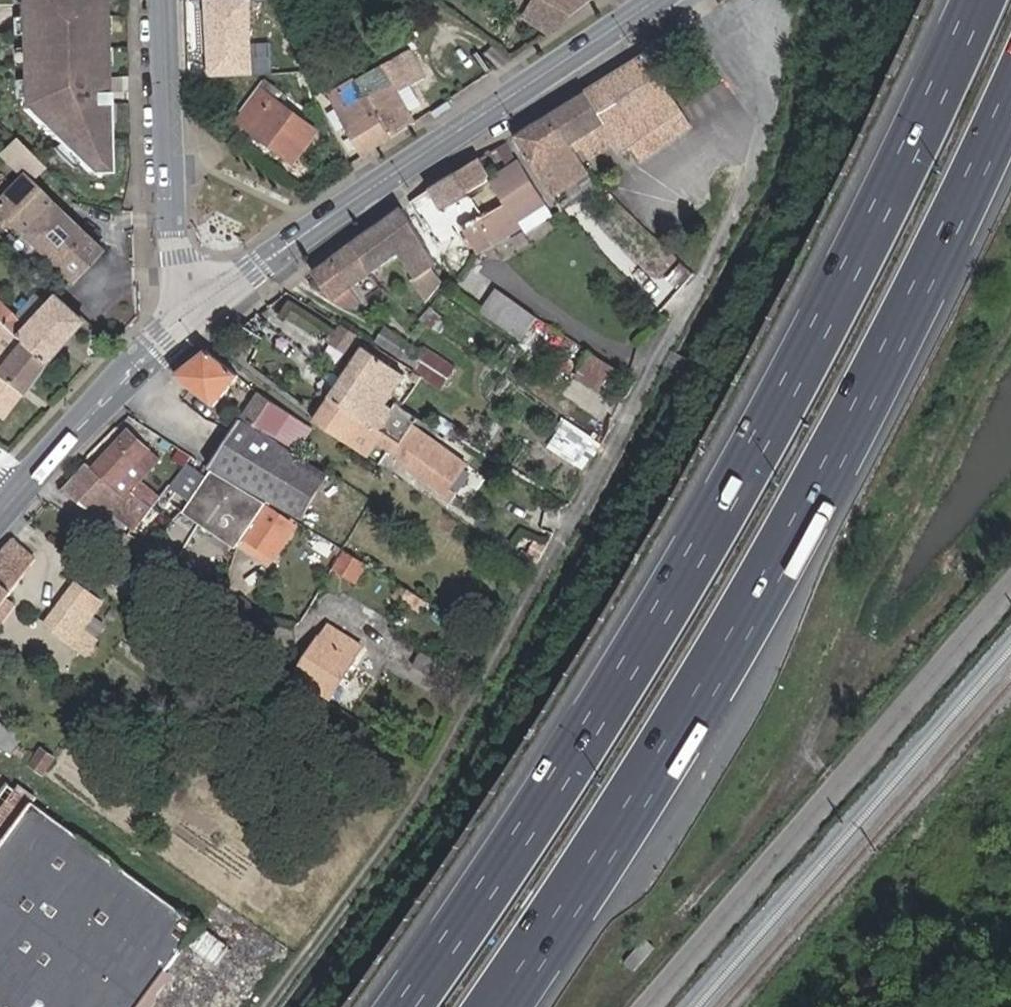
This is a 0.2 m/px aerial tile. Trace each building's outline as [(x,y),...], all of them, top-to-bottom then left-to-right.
[(16,21),(19,109),(85,174),(105,173),(102,93),(97,93),(93,0),(15,0),(16,21)] [(202,0),(207,77),(252,74),(248,0),(205,0),(202,0)] [(548,35),(597,0),(536,0),(524,18),(548,35)] [(364,157),(415,123),(406,109),(422,98),(413,85),(425,77),(408,52),(329,104),(364,157)] [(656,86),(645,56),(548,118),(571,151),(576,148),(584,159),(610,142),(616,152),(626,145),(638,163),(673,141),(649,105),(664,97),(656,86)] [(272,96),(277,88),(269,82),(263,90),(272,96)] [(267,110),(251,132),(295,163),(319,131),(285,106),(290,98),(277,88),(272,96),(263,90),(255,101),(267,110)] [(673,141),(687,132),(664,97),(649,105),(673,141)] [(239,123),(251,132),(267,110),(255,101),(239,123)] [(571,151),(548,118),(514,139),(560,210),(561,212),(598,186),(585,174),(571,151)] [(559,224),(568,219),(561,212),(560,210),(551,216),(516,159),(512,161),(502,147),(477,163),(488,179),(502,203),(481,216),(460,228),(477,254),(517,230),(522,237),(554,218),(559,224)] [(466,193),(488,179),(477,163),(456,177),(466,193)] [(22,175),(0,196),(0,215),(67,279),(96,249),(47,199),(22,175)] [(441,211),(466,193),(456,177),(431,193),(441,211)] [(466,193),(481,216),(502,203),(488,179),(466,193)] [(572,224),(612,199),(598,186),(561,212),(568,219),(572,224)] [(413,205),(426,227),(440,219),(451,234),(460,228),(481,216),(466,193),(441,211),(431,193),(413,205)] [(423,300),(435,286),(439,282),(430,267),(434,264),(403,212),(313,272),(342,311),(379,286),(372,277),(400,257),(413,279),(410,281),(423,300)] [(482,261),(522,237),(517,230),(477,254),(482,261)] [(520,340),(534,318),(496,290),(481,312),(520,340)] [(39,362),(78,321),(48,294),(41,301),(34,295),(13,315),(0,302),(0,326),(39,362)] [(662,318),(650,305),(642,312),(654,325),(662,318)] [(439,314),(429,306),(419,319),(429,326),(439,314)] [(347,355),(359,340),(337,325),(327,341),(347,355)] [(18,394),(39,362),(0,326),(0,380),(18,394)] [(419,379),(435,353),(427,347),(424,352),(386,327),(376,342),(413,367),(409,373),(419,379)] [(394,411),(388,406),(408,376),(364,346),(330,397),(402,443),(415,426),(420,419),(397,407),(394,411)] [(204,349),(172,373),(212,406),(238,377),(204,349)] [(454,365),(435,353),(419,379),(437,391),(454,365)] [(599,360),(588,354),(574,375),(585,383),(599,360)] [(602,394),(616,372),(599,360),(585,383),(602,394)] [(2,417),(18,394),(0,380),(0,415),(2,417)] [(257,392),(239,418),(295,454),(311,428),(257,392)] [(402,443),(330,397),(313,421),(370,459),(378,446),(397,459),(396,462),(446,497),(444,500),(451,505),(458,495),(452,491),(469,465),(415,426),(402,443)] [(301,519),(328,475),(295,454),(239,418),(209,465),(211,467),(301,519)] [(584,468),(598,442),(565,420),(549,446),(584,468)] [(143,470),(157,455),(129,429),(91,467),(65,494),(102,516),(104,512),(130,533),(152,505),(129,488),(129,487),(121,495),(115,490),(139,466),(143,470)] [(162,491),(172,498),(167,504),(177,511),(183,514),(218,539),(231,548),(237,538),(271,560),(299,521),(211,467),(205,476),(185,462),(162,491)] [(65,494),(91,467),(88,465),(62,492),(65,494)] [(129,488),(152,505),(162,491),(155,485),(149,493),(134,483),(129,488)] [(177,511),(167,504),(159,514),(169,521),(177,511)] [(129,535),(130,533),(104,512),(102,516),(115,525),(129,535)] [(4,600),(36,557),(12,538),(0,552),(0,606),(4,600)] [(237,538),(231,548),(264,570),(271,560),(237,538)] [(231,548),(218,539),(215,543),(228,552),(231,548)] [(346,550),(335,567),(358,580),(368,564),(346,550)] [(95,616),(104,603),(73,580),(43,623),(87,656),(99,639),(96,637),(86,629),(95,616)] [(425,612),(430,602),(407,588),(401,599),(425,612)] [(0,606),(0,628),(15,608),(4,600),(0,606)] [(106,623),(95,616),(86,629),(96,637),(106,623)] [(364,647),(328,624),(294,675),(330,699),(364,647)] [(444,665),(421,651),(413,664),(435,678),(444,665)] [(0,722),(0,745),(20,759),(32,744),(0,722)] [(28,764),(44,776),(56,757),(41,747),(28,764)] [(0,846),(0,1006),(138,1006),(163,973),(166,969),(187,941),(217,962),(229,945),(33,802),(0,846)]
